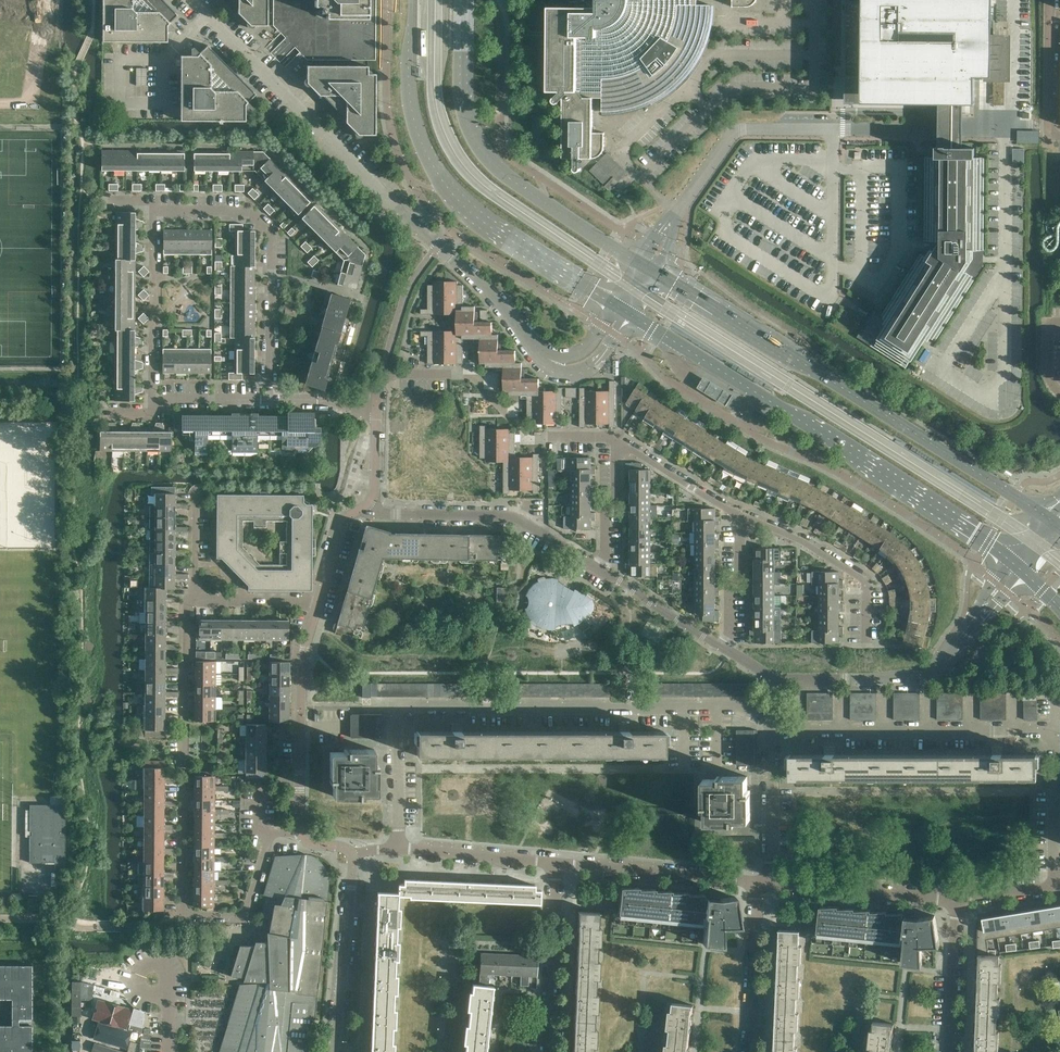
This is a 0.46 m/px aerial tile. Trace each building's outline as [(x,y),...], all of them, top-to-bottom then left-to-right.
[(102,41),(167,41),(167,30),(174,31),(174,30),(175,29),(175,28),(169,22),(178,15),(163,0),(102,0),(102,41)] [(268,0),(229,0),(229,2),(242,2),(242,24),(268,24),(268,0)] [(330,6),(334,9),(355,9),(355,0),(330,0),(330,6)] [(563,158),(574,158),(574,168),(578,171),(581,168),(581,158),(592,158),(601,154),(604,146),(604,132),(593,132),(593,98),(603,98),(603,110),(609,110),(616,109),(628,107),(640,104),(650,100),(659,95),(666,90),(665,88),(669,85),(671,86),(671,91),(675,90),(676,91),(690,77),(689,77),(689,72),(685,72),(684,71),(687,66),(689,68),(693,62),(696,57),(701,46),(706,34),(708,24),(710,14),(710,5),(697,4),(697,0),(570,0),(570,2),(577,2),(577,7),(548,6),(548,35),(548,82),(557,91),(560,91),(560,92),(555,97),(555,102),(560,102),(563,102),(563,158)] [(845,66),(856,66),(856,76),(856,84),(855,84),(854,84),(853,85),(852,85),(852,86),(851,87),(851,88),(851,89),(851,90),(851,91),(851,92),(852,93),(853,94),(854,94),(855,95),(856,95),(856,103),(927,104),(938,104),(942,104),(947,104),(963,104),(965,104),(970,104),(974,104),(975,83),(980,84),(980,77),(981,77),(993,77),(1007,77),(1007,39),(993,39),(993,38),(991,38),(990,38),(984,38),(984,25),(985,2),(868,1),(868,0),(845,0),(845,66)] [(181,55),(180,120),(245,120),(246,110),(253,110),(253,109),(253,108),(248,102),(256,94),(208,45),(199,53),(194,47),(193,48),(192,48),(192,55),(181,55)] [(349,135),(376,135),(376,72),(369,72),(368,64),(307,64),(308,84),(317,84),(317,95),(331,95),(331,108),(349,108),(349,135)] [(147,68),(136,68),(136,86),(147,86),(147,68)] [(993,80),(993,105),(1004,105),(1005,80),(993,80)] [(1038,137),(1039,131),(1027,131),(1017,130),(1017,137),(1017,142),(1037,143),(1038,143),(1038,137)] [(875,312),(861,334),(908,364),(926,335),(932,338),(971,276),(975,278),(983,265),(983,249),(979,249),(980,158),(974,157),(974,148),(962,147),(946,147),(938,147),(935,146),(935,148),(933,148),(933,157),(929,157),(929,240),(924,240),(924,248),(941,248),(941,249),(939,253),(935,251),(930,259),(924,256),(885,318),(875,312)] [(113,150),(101,150),(101,170),(113,170),(113,150)] [(113,150),(113,170),(124,170),(124,150),(113,150)] [(124,150),(124,170),(137,170),(137,150),(124,150)] [(137,150),(137,170),(149,170),(149,151),(137,150)] [(149,151),(149,170),(161,170),(161,151),(149,151)] [(161,151),(161,170),(173,170),(173,151),(161,151)] [(173,151),(173,170),(184,170),(185,151),(173,151)] [(209,151),(194,151),(194,170),(209,170),(209,151)] [(209,151),(209,170),(223,171),(223,151),(209,151)] [(223,151),(223,171),(237,171),(237,151),(223,151)] [(237,151),(237,171),(241,171),(241,165),(253,165),(253,151),(237,151)] [(241,165),(241,171),(254,171),(264,180),(268,176),(267,175),(260,167),(269,158),(263,151),(253,151),(253,165),(241,165)] [(608,151),(590,169),(610,189),(628,171),(608,151)] [(260,167),(267,175),(277,165),(269,158),(260,167)] [(268,176),(264,180),(272,189),(286,175),(277,165),(267,175),(268,176)] [(286,175),(272,189),(280,197),(294,183),(286,175)] [(303,192),(294,183),(280,197),(289,206),(303,192)] [(252,188),(247,192),(251,196),(256,191),(252,188)] [(256,191),(251,196),(254,199),(259,194),(256,191)] [(303,192),(289,206),(297,214),(311,200),(303,192)] [(268,203),(263,208),(266,211),(271,206),(268,203)] [(301,218),(310,226),(323,212),(315,204),(301,218)] [(271,206),(266,211),(270,215),(274,210),(271,206)] [(135,212),(116,212),(115,224),(144,224),(144,221),(140,219),(135,221),(135,218),(135,212)] [(323,212),(310,226),(318,234),(318,235),(332,221),(324,213),(323,212)] [(284,220),(280,225),(283,228),(288,223),(284,220)] [(332,221),(318,235),(325,242),(327,243),(340,229),(339,228),(332,221)] [(243,224),(229,223),(229,231),(235,231),(235,242),(254,242),(254,230),(243,230),(243,224)] [(144,224),(115,224),(115,235),(135,235),(135,230),(135,227),(140,228),(144,227),(144,224)] [(292,227),(287,232),(290,235),(295,231),(292,227)] [(340,229),(327,243),(334,250),(335,251),(335,252),(349,238),(347,236),(340,229)] [(163,230),(163,254),(176,254),(176,230),(163,230)] [(176,230),(176,254),(188,254),(188,230),(176,230)] [(188,230),(188,254),(200,254),(200,230),(188,230)] [(200,230),(200,254),(212,254),(212,230),(200,230)] [(135,235),(115,235),(115,247),(144,247),(144,244),(139,243),(135,245),(135,242),(135,235)] [(349,238),(335,252),(343,260),(365,254),(357,246),(349,238)] [(305,241),(300,246),(304,249),(309,244),(305,241)] [(235,242),(234,253),(254,253),(254,242),(235,242)] [(309,244),(304,249),(307,252),(312,247),(309,244)] [(144,247),(115,247),(115,259),(135,259),(135,254),(135,250),(139,252),(144,250),(144,247)] [(234,253),(234,265),(254,265),(254,253),(234,253)] [(343,260),(341,268),(360,274),(362,268),(362,265),(365,254),(343,260)] [(311,257),(310,258),(315,263),(319,260),(314,255),(311,257)] [(315,263),(310,258),(307,261),(312,266),(315,263)] [(115,259),(115,270),(135,270),(135,268),(135,259),(115,259)] [(146,274),(149,271),(144,265),(141,268),(146,274)] [(230,265),(230,278),(254,278),(254,265),(234,265),(230,265)] [(141,268),(140,268),(138,271),(143,276),(146,274),(141,268)] [(340,271),(337,283),(356,289),(360,274),(341,268),(340,271)] [(115,270),(115,282),(135,282),(135,270),(115,270)] [(230,278),(230,290),(254,290),(254,278),(230,278)] [(457,330),(421,331),(421,336),(428,336),(428,363),(463,363),(463,338),(481,338),(480,363),(486,363),(486,367),(504,367),(504,392),(509,392),(509,395),(527,395),(527,419),(533,420),(533,423),(557,423),(557,427),(563,427),(563,387),(557,387),(557,391),(539,391),(539,378),(524,378),(524,381),(519,381),(519,376),(522,376),(522,362),(516,362),(516,350),(499,350),(499,348),(498,348),(498,334),(492,334),(492,322),(477,322),(477,325),(472,325),(472,320),(475,320),(475,306),(463,306),(463,285),(458,285),(458,281),(433,281),(433,285),(428,285),(428,309),(421,309),(421,314),(457,314),(457,330)] [(115,282),(115,294),(135,294),(135,282),(115,282)] [(146,297),(149,294),(143,289),(141,291),(146,297)] [(230,290),(230,301),(254,301),(254,290),(230,290)] [(141,291),(138,294),(143,300),(146,297),(141,291)] [(344,346),(348,335),(351,324),(354,313),(358,301),(330,293),(327,304),(324,316),(320,327),(320,328),(317,327),(313,333),(312,337),(317,338),(314,349),(307,372),(304,382),(304,383),(316,386),(320,388),(328,390),(331,391),(334,380),(341,358),(344,346)] [(115,294),(115,305),(135,305),(135,294),(115,294)] [(230,301),(230,313),(254,313),(254,301),(230,301)] [(293,314),(292,302),(285,302),(285,314),(293,314)] [(115,305),(115,317),(135,317),(135,305),(115,305)] [(146,321),(149,318),(143,312),(140,315),(146,321)] [(230,313),(230,325),(254,325),(254,313),(230,313)] [(140,315),(138,318),(143,323),(146,321),(140,315)] [(115,317),(115,329),(135,329),(135,317),(115,317)] [(230,325),(230,337),(254,337),(254,325),(230,325)] [(135,329),(115,329),(115,341),(143,341),(143,338),(139,337),(134,339),(134,335),(135,329)] [(254,337),(230,337),(234,338),(234,349),(254,349),(254,337)] [(143,341),(115,341),(115,353),(134,353),(134,348),(134,344),(139,346),(143,345),(143,341)] [(163,348),(162,372),(175,372),(175,348),(163,348)] [(175,348),(175,372),(187,372),(187,348),(175,348)] [(187,348),(187,372),(199,372),(199,348),(187,348)] [(199,348),(199,372),(211,372),(211,348),(199,348)] [(234,349),(234,361),(254,361),(254,349),(234,349)] [(134,353),(115,353),(115,365),(143,365),(143,362),(139,360),(134,362),(134,359),(134,353)] [(228,373),(228,379),(242,379),(242,373),(254,373),(254,361),(234,361),(234,372),(228,372),(228,373)] [(143,365),(115,365),(115,376),(134,376),(134,371),(134,368),(138,369),(143,368),(143,365)] [(704,374),(697,386),(727,405),(735,393),(704,374)] [(134,376),(115,376),(115,388),(143,388),(143,385),(138,384),(134,385),(134,382),(134,376)] [(610,390),(598,390),(598,408),(615,408),(615,380),(610,380),(610,390)] [(315,390),(316,386),(304,383),(304,382),(301,382),(299,386),(303,388),(303,390),(315,390)] [(626,403),(636,410),(649,388),(639,382),(626,403)] [(566,387),(566,397),(577,397),(577,387),(566,387)] [(598,408),(598,390),(586,390),(586,387),(580,387),(580,408),(598,408)] [(143,388),(115,388),(115,400),(134,400),(134,395),(134,391),(138,393),(143,391),(143,388)] [(649,388),(636,410),(646,416),(655,400),(646,394),(650,389),(649,388)] [(655,400),(646,416),(643,420),(654,427),(666,407),(655,400)] [(666,407),(654,427),(663,433),(676,413),(666,407)] [(598,408),(580,408),(580,427),(585,427),(585,423),(598,423),(598,408)] [(615,408),(598,408),(598,423),(610,423),(610,427),(615,427),(615,408)] [(676,413),(663,433),(673,439),(689,414),(679,408),(676,413)] [(758,410),(754,417),(766,425),(770,418),(758,410)] [(318,440),(318,430),(318,427),(319,427),(313,427),(313,420),(313,412),(312,412),(304,412),(301,412),(295,412),(292,412),(288,412),(288,418),(282,418),(282,416),(257,416),(232,416),(207,416),(207,417),(202,417),(202,416),(183,415),(183,419),(174,419),(174,422),(174,429),(183,429),(190,429),(190,434),(193,434),(193,439),(195,439),(195,454),(207,454),(207,449),(220,449),(220,453),(232,453),(232,454),(257,454),(257,450),(270,450),(270,453),(282,453),(282,454),(294,454),(294,451),(308,451),(314,445),(318,441),(318,440)] [(699,420),(689,414),(673,439),(683,445),(699,420)] [(709,427),(699,420),(683,445),(693,452),(706,432),(709,427)] [(106,430),(100,430),(100,431),(100,450),(111,450),(112,422),(109,422),(107,426),(109,430),(106,430)] [(115,422),(112,422),(111,450),(123,450),(123,431),(118,430),(115,430),(117,426),(115,422)] [(129,431),(123,431),(123,450),(135,450),(135,422),(132,422),(131,426),(133,431),(129,431)] [(138,422),(135,422),(135,450),(147,450),(147,431),(142,431),(138,431),(140,426),(138,422)] [(153,431),(147,431),(147,450),(159,450),(159,422),(156,422),(154,426),(156,431),(153,431)] [(162,422),(159,422),(159,450),(171,450),(171,431),(165,431),(162,431),(164,427),(162,422)] [(516,461),(516,457),(516,432),(510,432),(509,429),(486,429),(486,425),(480,425),(480,458),(486,458),(486,461),(504,461),(516,461)] [(716,438),(706,432),(693,452),(703,458),(716,438)] [(726,444),(716,438),(703,458),(713,464),(716,460),(726,444)] [(726,444),(716,460),(726,466),(739,445),(729,439),(726,444)] [(748,451),(739,445),(726,466),(723,471),(733,477),(745,457),(748,451)] [(516,461),(504,461),(504,493),(509,493),(509,489),(534,490),(534,493),(539,493),(539,453),(534,453),(534,457),(516,457),(516,461)] [(564,458),(558,458),(558,470),(571,470),(571,469),(596,469),(596,465),(591,465),(591,457),(564,457),(564,458)] [(755,461),(745,457),(733,477),(745,483),(748,478),(755,461)] [(779,465),(768,460),(766,466),(758,483),(769,488),(779,465)] [(755,461),(748,478),(758,483),(766,466),(755,461)] [(630,474),(630,482),(651,482),(651,469),(642,469),(642,463),(626,463),(626,474),(630,474)] [(789,470),(779,465),(769,488),(767,493),(778,497),(780,492),(789,470)] [(596,473),(596,469),(571,469),(571,470),(571,481),(591,481),(591,473),(596,473)] [(800,474),(789,470),(780,492),(778,497),(789,502),(791,497),(800,474)] [(800,474),(791,497),(801,501),(809,485),(811,479),(800,474)] [(571,481),(571,493),(596,493),(596,489),(591,489),(591,481),(571,481)] [(626,489),(626,493),(651,493),(651,482),(630,482),(630,489),(626,489)] [(809,485),(801,501),(812,506),(820,489),(809,485)] [(151,486),(151,494),(153,494),(153,505),(175,505),(175,503),(175,486),(151,486)] [(820,489),(812,506),(821,511),(831,495),(820,489)] [(269,494),(269,491),(251,491),(251,494),(217,494),(216,557),(221,557),(248,585),(248,590),(312,590),(312,555),(315,556),(316,538),(312,538),(312,504),(309,504),(309,500),(307,498),(303,498),(304,495),(269,494)] [(571,493),(571,505),(591,505),(591,497),(596,497),(596,493),(571,493)] [(651,493),(626,493),(626,497),(630,497),(630,505),(651,505),(651,493)] [(831,495),(821,511),(832,517),(841,501),(831,495)] [(841,501),(832,517),(841,523),(851,508),(841,501)] [(851,508),(841,523),(851,529),(861,514),(864,509),(854,502),(851,508)] [(153,505),(149,505),(149,517),(175,517),(175,508),(175,505),(153,505)] [(591,505),(571,505),(571,516),(596,516),(596,512),(591,512),(591,505)] [(626,512),(626,517),(651,517),(651,505),(630,505),(630,512),(626,512)] [(688,508),(688,520),(720,520),(720,516),(715,516),(715,508),(688,508)] [(861,514),(851,529),(861,536),(871,520),(861,514)] [(571,516),(564,516),(564,529),(591,529),(591,520),(596,520),(596,516),(571,516)] [(175,517),(149,517),(149,529),(175,529),(175,526),(175,517)] [(651,517),(626,517),(626,521),(630,521),(630,528),(651,528),(651,517)] [(720,520),(688,520),(688,521),(695,521),(695,532),(715,532),(715,524),(720,524),(720,520)] [(871,520),(861,536),(871,542),(881,526),(871,520)] [(359,548),(355,562),(378,569),(382,557),(409,558),(410,533),(395,533),(389,533),(390,531),(366,525),(365,527),(362,540),(360,548),(359,548)] [(881,526),(871,542),(881,548),(891,533),(881,526)] [(651,528),(630,528),(630,536),(626,536),(626,540),(651,540),(651,528)] [(175,529),(149,529),(149,540),(175,540),(175,531),(175,529)] [(509,563),(509,536),(511,536),(511,535),(509,535),(509,534),(509,533),(508,533),(507,532),(506,532),(504,532),(503,532),(502,532),(502,533),(501,533),(501,534),(501,535),(467,534),(466,559),(501,559),(501,563),(501,570),(509,570),(509,563)] [(695,532),(695,544),(720,544),(720,540),(715,540),(715,532),(695,532)] [(438,534),(410,533),(409,558),(438,558),(438,534)] [(891,533),(881,548),(889,554),(900,540),(891,533)] [(467,534),(438,534),(438,558),(466,559),(467,534)] [(175,540),(149,540),(149,552),(175,552),(175,550),(175,540)] [(651,540),(626,540),(626,544),(630,544),(630,552),(651,552),(651,540)] [(900,540),(889,554),(896,562),(910,550),(901,540),(900,540)] [(695,544),(695,555),(715,555),(715,548),(720,548),(720,544),(695,544)] [(750,556),(750,560),(775,560),(781,560),(781,548),(754,548),(754,556),(750,556)] [(910,550),(896,562),(902,570),(918,560),(910,550)] [(175,552),(149,552),(149,564),(175,564),(175,555),(175,552)] [(651,552),(630,552),(630,559),(626,559),(626,563),(651,563),(651,552)] [(695,555),(695,567),(720,567),(720,563),(715,563),(715,555),(695,555)] [(794,559),(785,561),(787,568),(796,566),(794,559)] [(775,560),(750,560),(750,564),(754,564),(754,572),(775,572),(775,560)] [(918,560),(902,570),(907,579),(924,572),(918,561),(918,560)] [(378,569),(355,562),(347,591),(370,598),(378,569)] [(626,563),(626,568),(630,568),(630,576),(657,576),(657,563),(651,563),(626,563)] [(175,564),(149,564),(149,576),(175,576),(175,573),(175,564)] [(695,567),(695,579),(715,579),(715,571),(720,571),(720,567),(695,567)] [(812,571),(812,583),(812,584),(819,584),(819,583),(843,583),(844,579),(839,579),(839,571),(812,571)] [(754,579),(750,579),(750,583),(775,583),(781,583),(781,572),(775,572),(754,572),(754,579)] [(924,572),(907,579),(910,589),(928,584),(924,572)] [(175,576),(149,576),(149,587),(160,587),(160,588),(166,588),(174,588),(175,578),(175,576)] [(545,580),(544,577),(537,579),(539,582),(534,586),(530,590),(527,596),(530,597),(530,602),(530,607),(526,608),(528,614),(532,619),(529,621),(535,626),(537,623),(542,626),(547,627),(555,627),(555,621),(559,621),(565,618),(569,616),(572,623),(578,620),(583,616),(585,619),(591,614),(590,614),(588,612),(591,608),(591,605),(589,600),(592,599),(592,598),(586,594),(584,596),(579,594),(573,591),(568,589),(561,586),(558,585),(558,581),(551,580),(545,580)] [(695,579),(695,591),(720,591),(720,587),(715,587),(715,579),(695,579)] [(775,583),(750,583),(750,587),(754,587),(754,595),(775,595),(775,583)] [(819,583),(819,584),(819,595),(839,595),(839,587),(843,587),(843,583),(819,583)] [(928,584),(910,589),(912,599),(930,598),(928,585),(928,584)] [(149,587),(144,587),(144,599),(166,599),(166,597),(166,588),(160,588),(160,587),(149,587)] [(508,587),(496,587),(496,602),(508,602),(508,587)] [(370,598),(347,591),(337,623),(337,622),(336,623),(335,623),(334,623),(334,624),(333,625),(333,627),(333,628),(333,629),(333,630),(334,630),(335,631),(335,633),(336,631),(362,639),(368,640),(370,633),(364,631),(361,630),(370,598)] [(695,591),(695,602),(715,602),(715,595),(720,595),(720,591),(695,591)] [(754,603),(750,603),(750,607),(781,607),(781,595),(775,595),(754,595),(754,603)] [(819,595),(819,607),(843,607),(843,603),(839,603),(839,595),(819,595)] [(911,609),(911,610),(930,611),(936,612),(936,598),(930,598),(912,599),(911,609)] [(166,599),(144,599),(144,611),(146,611),(166,611),(166,602),(166,599)] [(715,602),(695,602),(695,615),(703,615),(703,621),(720,621),(720,610),(715,610),(715,602)] [(781,607),(750,607),(750,611),(754,611),(754,618),(781,618),(781,607)] [(819,607),(819,619),(839,619),(839,611),(843,611),(843,607),(819,607)] [(911,610),(910,620),(927,624),(930,611),(911,610)] [(146,611),(146,623),(165,623),(165,620),(166,611),(146,611)] [(754,626),(750,626),(750,630),(775,630),(781,630),(781,618),(754,618),(754,626)] [(839,619),(819,619),(819,630),(843,630),(843,626),(839,626),(839,619)] [(199,631),(196,631),(196,638),(210,639),(210,620),(199,620),(199,631)] [(210,620),(210,639),(221,639),(222,620),(210,620)] [(222,620),(221,639),(233,639),(233,620),(222,620)] [(233,620),(233,639),(244,639),(244,620),(233,620)] [(244,620),(244,639),(255,639),(255,620),(244,620)] [(255,620),(255,639),(266,639),(267,621),(255,620)] [(910,620),(907,631),(925,635),(927,624),(910,620)] [(267,621),(266,639),(278,639),(278,621),(267,621)] [(278,621),(278,639),(289,639),(289,621),(278,621)] [(146,623),(146,634),(165,634),(165,625),(165,623),(146,623)] [(590,626),(582,631),(587,638),(595,633),(590,626)] [(775,630),(750,630),(750,634),(754,634),(754,642),(781,642),(781,630),(775,630)] [(819,630),(812,630),(812,643),(829,643),(839,643),(839,634),(843,634),(843,630),(819,630)] [(907,631),(904,643),(928,649),(931,637),(925,635),(907,631)] [(146,634),(146,646),(165,646),(165,644),(165,634),(146,634)] [(146,646),(146,657),(165,658),(165,649),(165,646),(146,646)] [(146,657),(145,670),(165,670),(165,668),(165,658),(146,657)] [(196,660),(196,672),(215,673),(215,661),(196,660)] [(270,661),(270,673),(289,674),(289,661),(270,661)] [(145,670),(145,682),(165,682),(165,673),(165,670),(145,670)] [(196,672),(196,684),(215,685),(215,673),(196,672)] [(289,674),(270,673),(270,685),(289,686),(289,674)] [(145,682),(145,693),(165,693),(165,691),(165,682),(145,682)] [(196,684),(196,696),(215,697),(215,685),(196,684)] [(371,684),(363,684),(363,697),(371,697),(371,696),(371,684)] [(289,686),(270,685),(270,697),(289,697),(289,686)] [(145,693),(145,704),(165,704),(165,696),(165,693),(145,693)] [(215,697),(196,696),(196,708),(215,709),(222,709),(222,697),(215,697)] [(270,697),(269,709),(289,709),(289,697),(270,697)] [(145,704),(144,704),(143,717),(165,717),(165,714),(165,704),(145,704)] [(196,708),(195,720),(215,721),(215,709),(196,708)] [(269,709),(269,721),(289,721),(289,709),(269,709)] [(363,714),(352,714),(352,737),(363,737),(381,737),(381,714),(363,714)] [(143,717),(143,736),(165,736),(165,720),(165,717),(143,717)] [(246,723),(246,724),(246,736),(265,736),(266,724),(246,723)] [(417,755),(422,755),(664,756),(664,731),(629,731),(629,724),(630,724),(630,723),(618,723),(618,724),(619,724),(619,731),(462,731),(462,724),(463,723),(451,723),(451,724),(452,724),(452,731),(417,731),(417,755)] [(737,730),(737,741),(737,764),(758,764),(758,730),(737,730)] [(265,736),(246,736),(246,748),(265,748),(265,736)] [(791,778),(797,778),(1037,778),(1037,754),(1002,754),(1003,747),(1003,746),(992,746),(992,747),(993,747),(993,754),(835,754),(835,747),(836,747),(836,746),(824,746),(824,747),(825,747),(825,754),(791,754),(791,778)] [(265,748),(246,748),(246,760),(265,760),(265,748)] [(346,751),(330,751),(330,779),(333,779),(333,795),(360,795),(360,792),(377,792),(377,765),(374,765),(374,748),(346,749),(346,751)] [(265,760),(246,760),(246,772),(246,779),(265,779),(265,772),(265,760)] [(164,761),(143,761),(143,779),(165,779),(165,777),(165,767),(164,767),(164,761)] [(195,775),(195,788),(215,788),(215,785),(215,775),(195,775)] [(720,779),(704,779),(704,806),(707,806),(707,823),(716,823),(716,820),(732,820),(732,823),(734,823),(734,820),(751,820),(751,793),(748,793),(748,776),(720,776),(720,779)] [(143,779),(135,779),(135,791),(145,791),(165,791),(165,782),(165,779),(143,779)] [(195,788),(195,799),(215,799),(215,790),(215,788),(195,788)] [(145,791),(144,803),(164,803),(164,801),(165,791),(145,791)] [(48,796),(48,804),(30,804),(30,831),(32,831),(32,835),(29,835),(29,862),(65,863),(66,796),(48,796)] [(195,799),(195,811),(214,811),(214,809),(215,799),(195,799)] [(144,803),(144,814),(164,814),(164,806),(164,803),(144,803)] [(195,811),(195,822),(214,822),(214,814),(214,811),(195,811)] [(144,814),(144,826),(164,826),(164,824),(164,814),(144,814)] [(195,822),(194,834),(214,835),(214,832),(214,822),(195,822)] [(164,826),(144,826),(144,838),(164,838),(164,829),(164,826)] [(194,834),(194,846),(214,846),(214,837),(214,835),(194,834)] [(144,838),(144,850),(164,850),(164,848),(164,838),(144,838)] [(194,846),(194,858),(214,858),(214,856),(214,846),(194,846)] [(144,850),(144,862),(164,862),(164,853),(164,850),(144,850)] [(325,900),(327,884),(327,879),(326,875),(325,872),(323,868),(320,865),(317,861),(314,859),(311,857),(309,856),(304,855),(303,857),(276,859),(272,872),(271,874),(272,877),(269,879),(265,894),(274,895),(281,898),(279,904),(274,904),(269,932),(267,932),(267,941),(255,941),(254,945),(240,945),(230,976),(231,976),(244,976),(243,981),(269,981),(269,987),(262,987),(253,986),(242,985),(236,997),(239,1002),(237,1003),(231,1014),(234,1019),(231,1020),(226,1031),(228,1036),(226,1037),(221,1048),(222,1051),(308,1051),(311,1019),(315,1019),(327,900),(325,900)] [(194,858),(194,870),(214,870),(214,861),(214,858),(194,858)] [(144,862),(139,862),(138,873),(164,874),(164,871),(164,862),(144,862)] [(194,870),(194,882),(214,882),(214,879),(214,870),(194,870)] [(164,874),(138,873),(138,885),(142,885),(164,885),(164,876),(164,874)] [(399,893),(399,895),(410,896),(411,897),(427,898),(428,880),(405,879),(405,884),(399,884),(399,893)] [(428,880),(427,898),(443,899),(455,900),(456,881),(428,880)] [(456,881),(455,900),(483,901),(484,883),(456,881)] [(194,882),(194,894),(214,894),(214,884),(214,882),(194,882)] [(484,883),(483,901),(512,902),(513,884),(484,883)] [(513,884),(512,902),(540,903),(541,890),(535,890),(535,885),(513,884)] [(142,885),(142,897),(164,897),(164,895),(164,885),(142,885)] [(639,887),(620,887),(618,912),(614,912),(613,922),(699,930),(699,925),(704,926),(702,944),(707,944),(707,945),(722,947),(722,940),(722,926),(725,926),(725,928),(740,927),(739,920),(735,896),(720,899),(720,898),(703,896),(703,893),(687,894),(687,892),(671,892),(671,890),(655,891),(655,889),(638,889),(639,887)] [(378,892),(376,933),(397,934),(399,895),(399,893),(378,892)] [(214,894),(194,894),(194,906),(206,906),(206,911),(213,911),(213,906),(214,906),(214,894)] [(142,897),(142,909),(163,910),(164,910),(164,900),(164,897),(142,897)] [(838,906),(820,906),(818,931),(813,931),(812,940),(899,949),(899,944),(904,944),(902,963),(907,963),(907,964),(922,966),(922,945),(924,945),(924,947),(940,946),(939,939),(935,915),(920,917),(920,916),(903,915),(903,912),(887,913),(887,911),(871,911),(871,909),(855,909),(855,907),(838,908),(838,906)] [(1056,928),(1052,906),(1040,908),(1044,930),(1056,928)] [(1044,930),(1040,908),(1029,910),(1032,932),(1044,930)] [(1032,932),(1029,910),(1018,912),(1021,934),(1032,932)] [(579,911),(577,952),(597,953),(599,912),(579,911)] [(1021,934),(1018,912),(1006,914),(1010,936),(1021,934)] [(1010,936),(1006,914),(994,916),(998,938),(1010,936)] [(998,938),(994,916),(982,918),(983,926),(977,927),(977,955),(979,955),(979,954),(996,955),(996,950),(988,950),(987,939),(998,938)] [(779,929),(778,970),(798,971),(800,932),(800,930),(779,929)] [(376,933),(375,966),(396,967),(397,934),(376,933)] [(577,952),(575,986),(596,987),(597,953),(577,952)] [(481,953),(480,984),(487,985),(488,974),(494,974),(495,953),(481,953)] [(495,953),(494,974),(509,975),(510,954),(495,953)] [(510,954),(509,975),(521,975),(520,985),(523,985),(524,955),(510,954)] [(979,954),(979,955),(978,988),(998,989),(1000,955),(999,955),(996,955),(979,954)] [(524,955),(523,985),(528,986),(529,976),(537,976),(537,977),(538,977),(539,955),(538,955),(524,955)] [(32,965),(0,965),(0,999),(12,999),(12,1026),(0,1026),(0,1051),(32,1051),(32,965)] [(375,966),(373,1001),(394,1001),(396,967),(375,966)] [(778,970),(776,1004),(797,1005),(798,971),(778,970)] [(81,1002),(82,987),(82,982),(80,982),(74,982),(73,982),(73,984),(72,1017),(74,1017),(80,1017),(81,1017),(81,1002)] [(473,984),(469,1018),(490,1020),(494,986),(477,984),(473,984)] [(575,986),(574,1020),(594,1021),(596,987),(575,986)] [(978,988),(976,1022),(997,1023),(998,989),(978,988)] [(129,1008),(97,999),(91,1019),(124,1028),(129,1008)] [(373,1001),(372,1034),(393,1035),(394,1001),(373,1001)] [(673,1003),(670,1037),(690,1039),(694,1006),(686,1005),(673,1003)] [(776,1004),(775,1038),(795,1039),(797,1005),(776,1004)] [(466,1051),(468,1051),(486,1051),(490,1020),(469,1018),(466,1051)] [(572,1051),(593,1051),(594,1021),(574,1020),(572,1051)] [(870,1051),(891,1051),(894,1023),(886,1022),(873,1021),(870,1051)] [(975,1051),(996,1051),(997,1023),(976,1022),(975,1051)] [(119,1029),(106,1025),(103,1033),(95,1031),(93,1039),(114,1045),(119,1029)] [(372,1034),(371,1051),(392,1051),(393,1035),(372,1034)] [(670,1037),(668,1051),(689,1051),(690,1039),(670,1037)] [(774,1051),(795,1051),(795,1039),(775,1038),(774,1051)] [(130,1039),(127,1049),(134,1051),(137,1041),(130,1039)] [(94,1043),(92,1051),(94,1051),(126,1051),(94,1043)]
